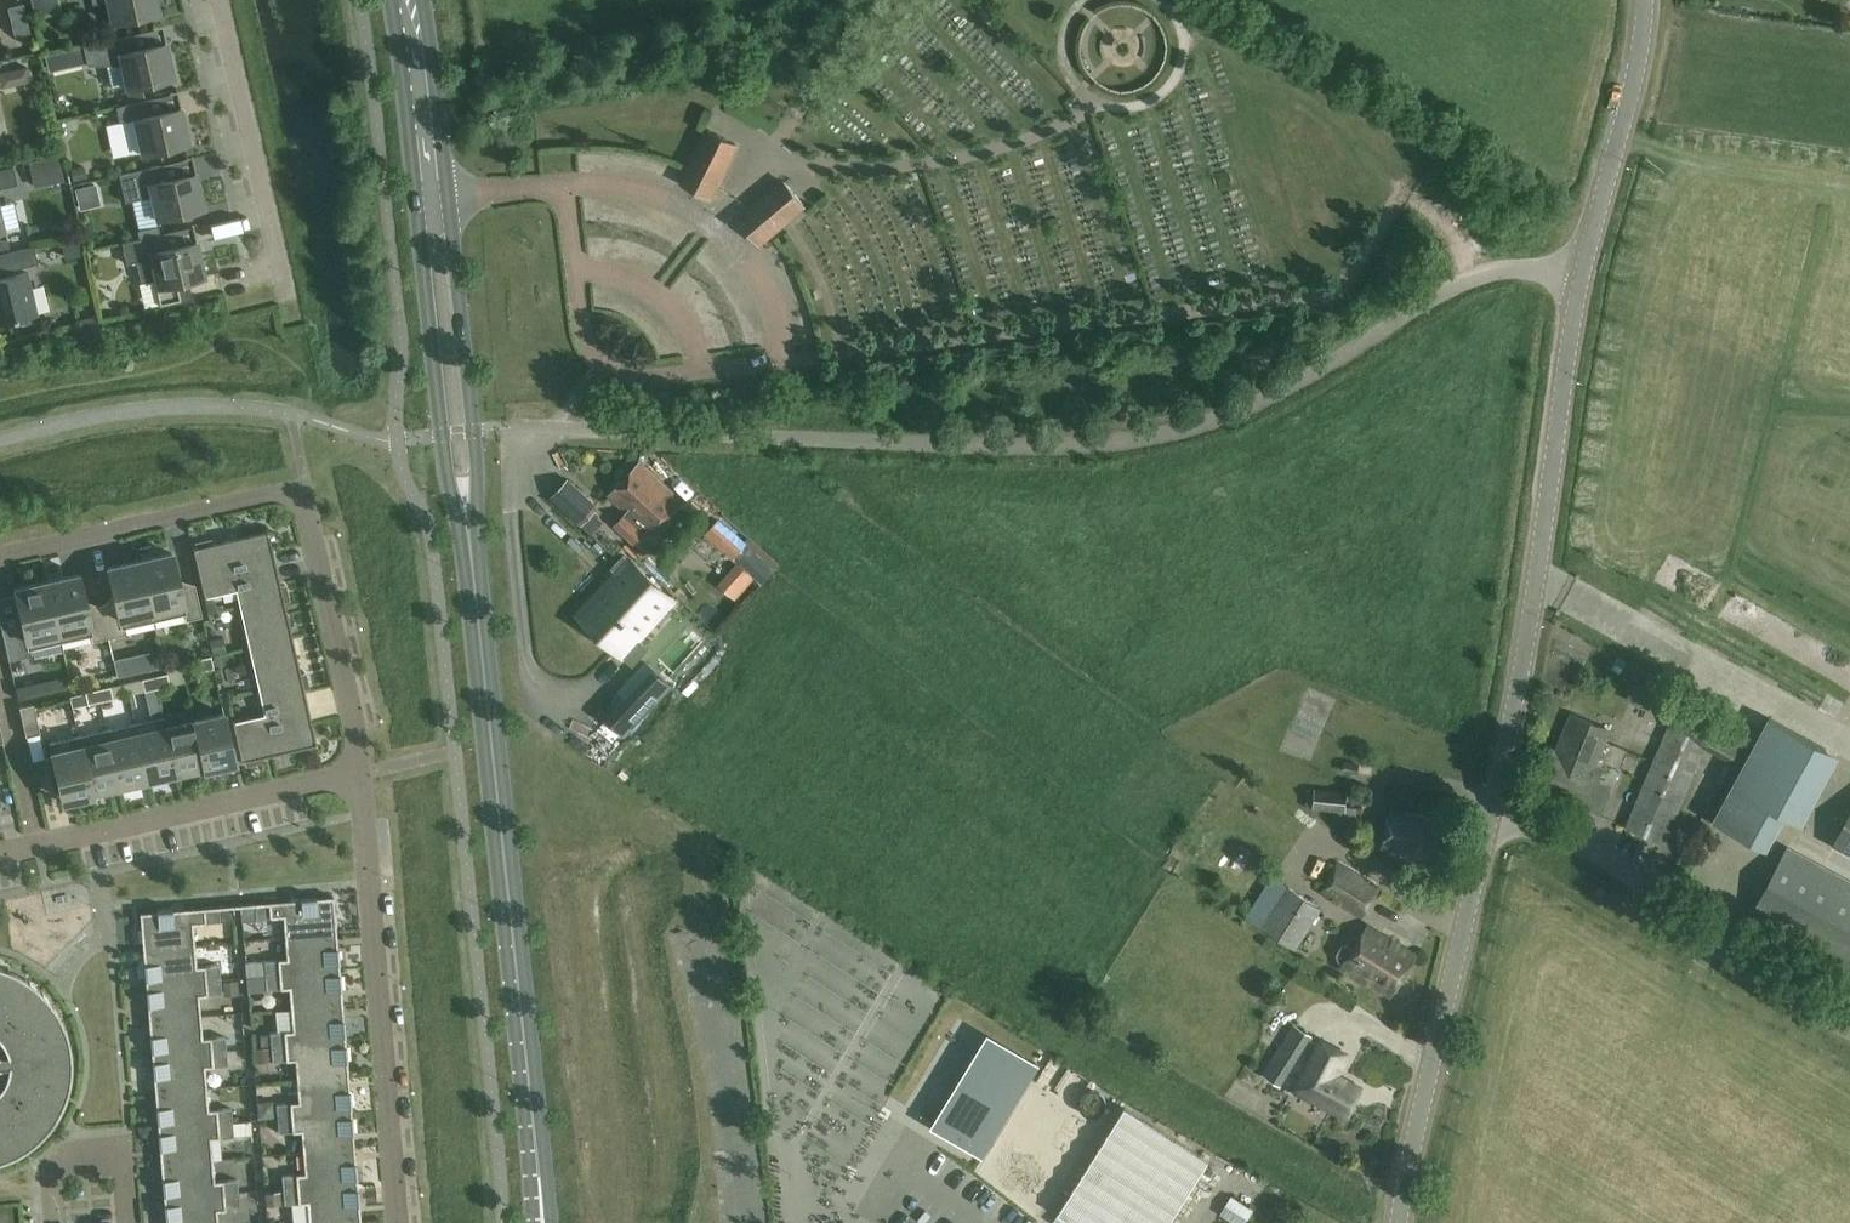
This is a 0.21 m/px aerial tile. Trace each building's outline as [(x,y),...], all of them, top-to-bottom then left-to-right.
[(93,3),(106,0),(111,23),(160,12),(157,0),(92,0),(93,3)] [(12,23),(15,34),(29,31),(27,19),(12,23)] [(48,71),(86,62),(87,65),(121,66),(126,88),(175,77),(167,42),(134,50),(131,34),(82,45),(82,46),(44,55),(48,71)] [(120,122),(122,122),(129,154),(141,151),(141,153),(190,142),(182,108),(149,115),(145,100),(116,106),(120,122)] [(710,198),(717,183),(737,144),(710,130),(683,184),(710,198)] [(33,183),(57,178),(52,153),(28,158),(33,183)] [(160,165),(131,172),(135,188),(148,184),(156,219),(204,208),(197,173),(164,180),(160,165)] [(17,184),(13,167),(0,170),(0,188),(17,184)] [(86,177),(84,167),(71,169),(74,180),(86,177)] [(759,243),(805,204),(785,181),(739,220),(759,243)] [(139,238),(160,233),(158,225),(137,230),(139,238)] [(165,249),(161,234),(122,242),(127,264),(137,262),(142,283),(155,280),(161,304),(191,297),(187,280),(205,276),(197,241),(165,249)] [(38,263),(34,246),(0,254),(0,272),(38,263)] [(38,314),(28,272),(0,279),(0,323),(38,314)] [(645,528),(653,535),(682,503),(641,464),(611,496),(629,513),(626,517),(625,516),(617,525),(635,542),(644,533),(641,531),(645,528)] [(582,525),(598,507),(570,480),(553,498),(582,525)] [(720,519),(707,534),(741,565),(755,577),(761,582),(774,568),(720,519)] [(197,548),(194,548),(205,597),(206,597),(206,595),(238,587),(239,587),(237,577),(275,568),(272,553),(273,553),(268,531),(212,544),(211,539),(196,543),(197,548)] [(172,553),(140,560),(154,621),(184,614),(186,620),(202,616),(195,584),(180,587),(172,553)] [(617,572),(578,613),(622,654),(672,600),(623,555),(612,567),(617,572)] [(140,560),(108,568),(116,602),(101,605),(109,638),(125,634),(123,628),(154,621),(140,560)] [(741,565),(722,587),(736,599),(755,577),(741,565)] [(279,583),(275,568),(237,577),(239,587),(238,587),(252,647),(293,638),(284,601),(289,600),(286,585),(281,586),(280,582),(279,583)] [(79,574),(78,574),(47,582),(61,642),(91,635),(93,641),(109,638),(101,605),(87,608),(79,574)] [(22,623),(3,628),(2,628),(9,661),(32,655),(30,649),(61,642),(47,582),(15,589),(22,623)] [(206,601),(208,612),(218,610),(215,599),(206,601)] [(225,650),(221,637),(210,640),(213,653),(225,650)] [(301,674),(293,638),(252,647),(267,716),(268,716),(268,717),(307,708),(304,693),(305,693),(304,689),(309,688),(306,673),(301,674)] [(157,648),(114,660),(117,675),(162,667),(157,648)] [(214,668),(211,656),(198,659),(201,671),(214,668)] [(606,710),(603,707),(599,711),(624,735),(671,685),(646,661),(614,695),(617,698),(606,710)] [(167,674),(154,676),(157,688),(170,686),(167,674)] [(36,696),(71,688),(68,675),(33,683),(36,696)] [(157,688),(154,676),(142,679),(145,691),(157,688)] [(111,686),(98,689),(100,701),(113,698),(111,686)] [(1659,687),(1652,702),(1661,706),(1667,691),(1659,687)] [(100,701),(98,689),(86,692),(88,704),(100,701)] [(1674,712),(1661,743),(1700,759),(1706,745),(1731,761),(1746,735),(1681,696),(1674,712)] [(20,707),(26,737),(40,733),(34,704),(20,707)] [(235,721),(233,721),(242,761),(246,760),(247,765),(262,762),(261,757),(317,744),(312,723),(311,723),(307,708),(268,717),(268,716),(267,716),(235,724),(235,721)] [(224,713),(194,720),(205,767),(204,767),(205,770),(235,763),(233,754),(234,754),(224,713)] [(1585,811),(1603,769),(1597,766),(1611,730),(1572,714),(1557,750),(1551,747),(1534,790),(1585,811)] [(166,726),(167,726),(165,716),(135,723),(149,780),(177,773),(166,726)] [(1733,786),(1789,817),(1827,748),(1770,718),(1733,786)] [(194,720),(167,726),(166,726),(177,773),(204,767),(205,767),(194,720)] [(135,723),(107,730),(120,786),(149,780),(135,723)] [(120,786),(107,730),(79,736),(92,793),(93,793),(120,786)] [(92,793),(79,736),(49,743),(52,756),(48,757),(51,774),(56,773),(61,794),(63,802),(93,795),(93,793),(92,793)] [(1611,743),(1602,766),(1635,780),(1645,757),(1611,743)] [(1654,761),(1626,828),(1650,837),(1665,843),(1693,777),(1654,761)] [(1314,809),(1347,812),(1349,794),(1310,790),(1308,808),(1314,809)] [(1440,862),(1448,822),(1391,810),(1382,849),(1440,862)] [(1838,837),(1849,843),(1849,815),(1838,837)] [(1222,864),(1235,873),(1246,857),(1233,848),(1222,864)] [(1791,851),(1752,922),(1849,975),(1849,883),(1791,851)] [(1363,916),(1380,888),(1339,863),(1322,892),(1363,916)] [(1263,929),(1289,888),(1272,877),(1246,918),(1263,929)] [(1608,891),(1600,886),(1596,893),(1604,898),(1608,891)] [(1322,909),(1289,888),(1263,929),(1296,950),(1322,909)] [(294,937),(337,933),(334,897),(255,903),(256,919),(292,916),(294,937)] [(220,922),(219,906),(140,913),(143,949),(186,946),(184,925),(220,922)] [(1368,926),(1353,949),(1347,945),(1342,947),(1337,955),(1338,960),(1344,964),(1341,969),(1366,984),(1367,982),(1391,997),(1416,956),(1368,926)] [(294,937),(296,958),(245,963),(246,977),(340,969),(337,933),(294,937)] [(188,967),(186,946),(143,949),(146,985),(221,980),(219,965),(188,967)] [(221,963),(222,976),(234,975),(234,962),(221,963)] [(5,1159),(11,1157),(18,1153),(24,1150),(20,1142),(33,1132),(39,1138),(44,1133),(49,1127),(54,1121),(58,1114),(62,1107),(54,1103),(60,1088),(68,1090),(70,1081),(71,1073),(71,1064),(71,1055),(70,1046),(68,1038),(66,1030),(62,1021),(54,1025),(46,1011),(53,1006),(48,999),(43,993),(38,988),(32,983),(25,978),(20,985),(6,978),(9,970),(1,967),(0,967),(0,1161),(5,1159)] [(340,969),(246,977),(248,991),(298,987),(300,1008),(343,1005),(340,969)] [(222,994),(221,980),(146,985),(149,1021),(192,1018),(190,997),(199,996),(222,994)] [(222,982),(223,995),(238,994),(237,980),(222,982)] [(343,1005),(300,1008),(302,1030),(293,1031),(270,1032),(271,1047),(346,1041),(343,1005)] [(193,1039),(192,1018),(149,1021),(152,1057),(227,1051),(225,1036),(193,1039)] [(1264,1075),(1281,1085),(1312,1036),(1295,1026),(1264,1075)] [(349,1076),(346,1041),(271,1047),(272,1061),(304,1059),(306,1080),(349,1076)] [(1322,1042),(1307,1073),(1297,1092),(1348,1118),(1362,1090),(1334,1075),(1337,1069),(1340,1070),(1348,1055),(1322,1042)] [(270,1047),(255,1048),(256,1062),(271,1061),(270,1047)] [(228,1065),(227,1051),(152,1057),(155,1093),(198,1089),(196,1068),(205,1067),(228,1065)] [(971,1145),(980,1150),(982,1152),(1024,1083),(1022,1082),(980,1056),(938,1124),(937,1125),(970,1145),(971,1145)] [(349,1076),(306,1080),(308,1101),(299,1102),(276,1104),(277,1118),(352,1112),(349,1076)] [(199,1110),(198,1089),(155,1093),(158,1128),(233,1122),(231,1108),(199,1110)] [(266,1100),(257,1101),(258,1118),(274,1116),(274,1106),(266,1100)] [(1210,1160),(1126,1107),(1058,1214),(1073,1222),(1170,1222),(1210,1160)] [(352,1112),(277,1118),(278,1133),(310,1130),(312,1151),(355,1148),(352,1112)] [(234,1137),(233,1122),(158,1128),(161,1164),(204,1161),(202,1139),(211,1139),(234,1137)] [(355,1148),(312,1151),(314,1173),(305,1174),(282,1176),(283,1190),(358,1184),(355,1148)] [(204,1161),(161,1164),(164,1200),(239,1194),(237,1179),(205,1182),(204,1161)] [(358,1184),(283,1190),(284,1204),(291,1204),(293,1222),(317,1222),(318,1222),(361,1219),(358,1184)] [(280,1191),(264,1192),(265,1205),(281,1204),(280,1191)] [(239,1194),(164,1200),(166,1222),(209,1222),(208,1211),(217,1210),(240,1208),(239,1194)] [(1220,1213),(1235,1222),(1244,1222),(1253,1209),(1231,1195),(1220,1213)]
